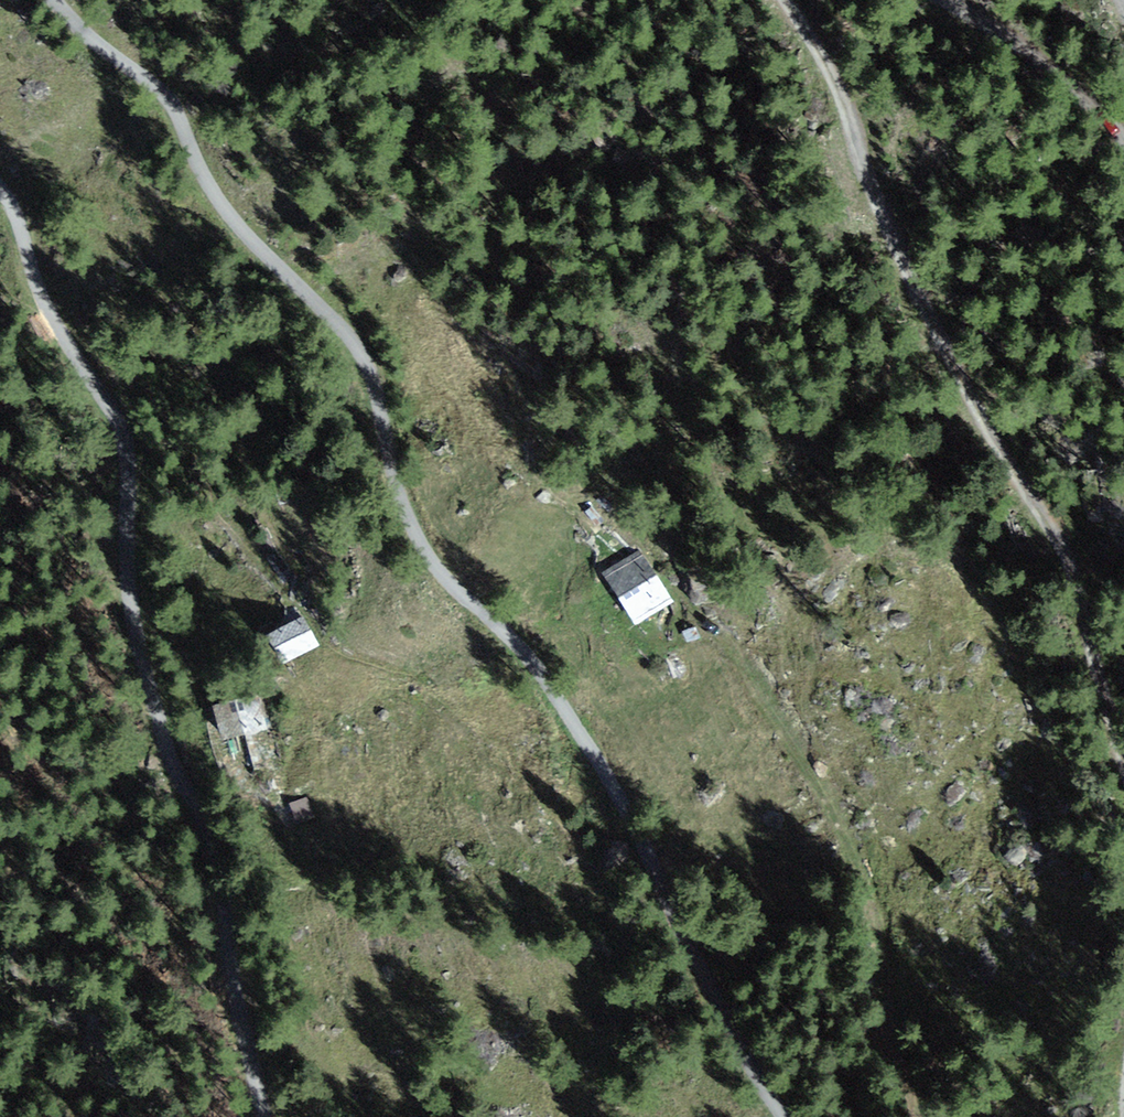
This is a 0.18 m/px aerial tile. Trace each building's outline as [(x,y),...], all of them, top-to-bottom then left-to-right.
[(641,552),(602,576),(635,629),(674,605),(641,552)] [(301,618),(262,638),(277,669),(316,649),(301,618)] [(255,695),(206,711),(218,751),(268,735),(255,695)]
